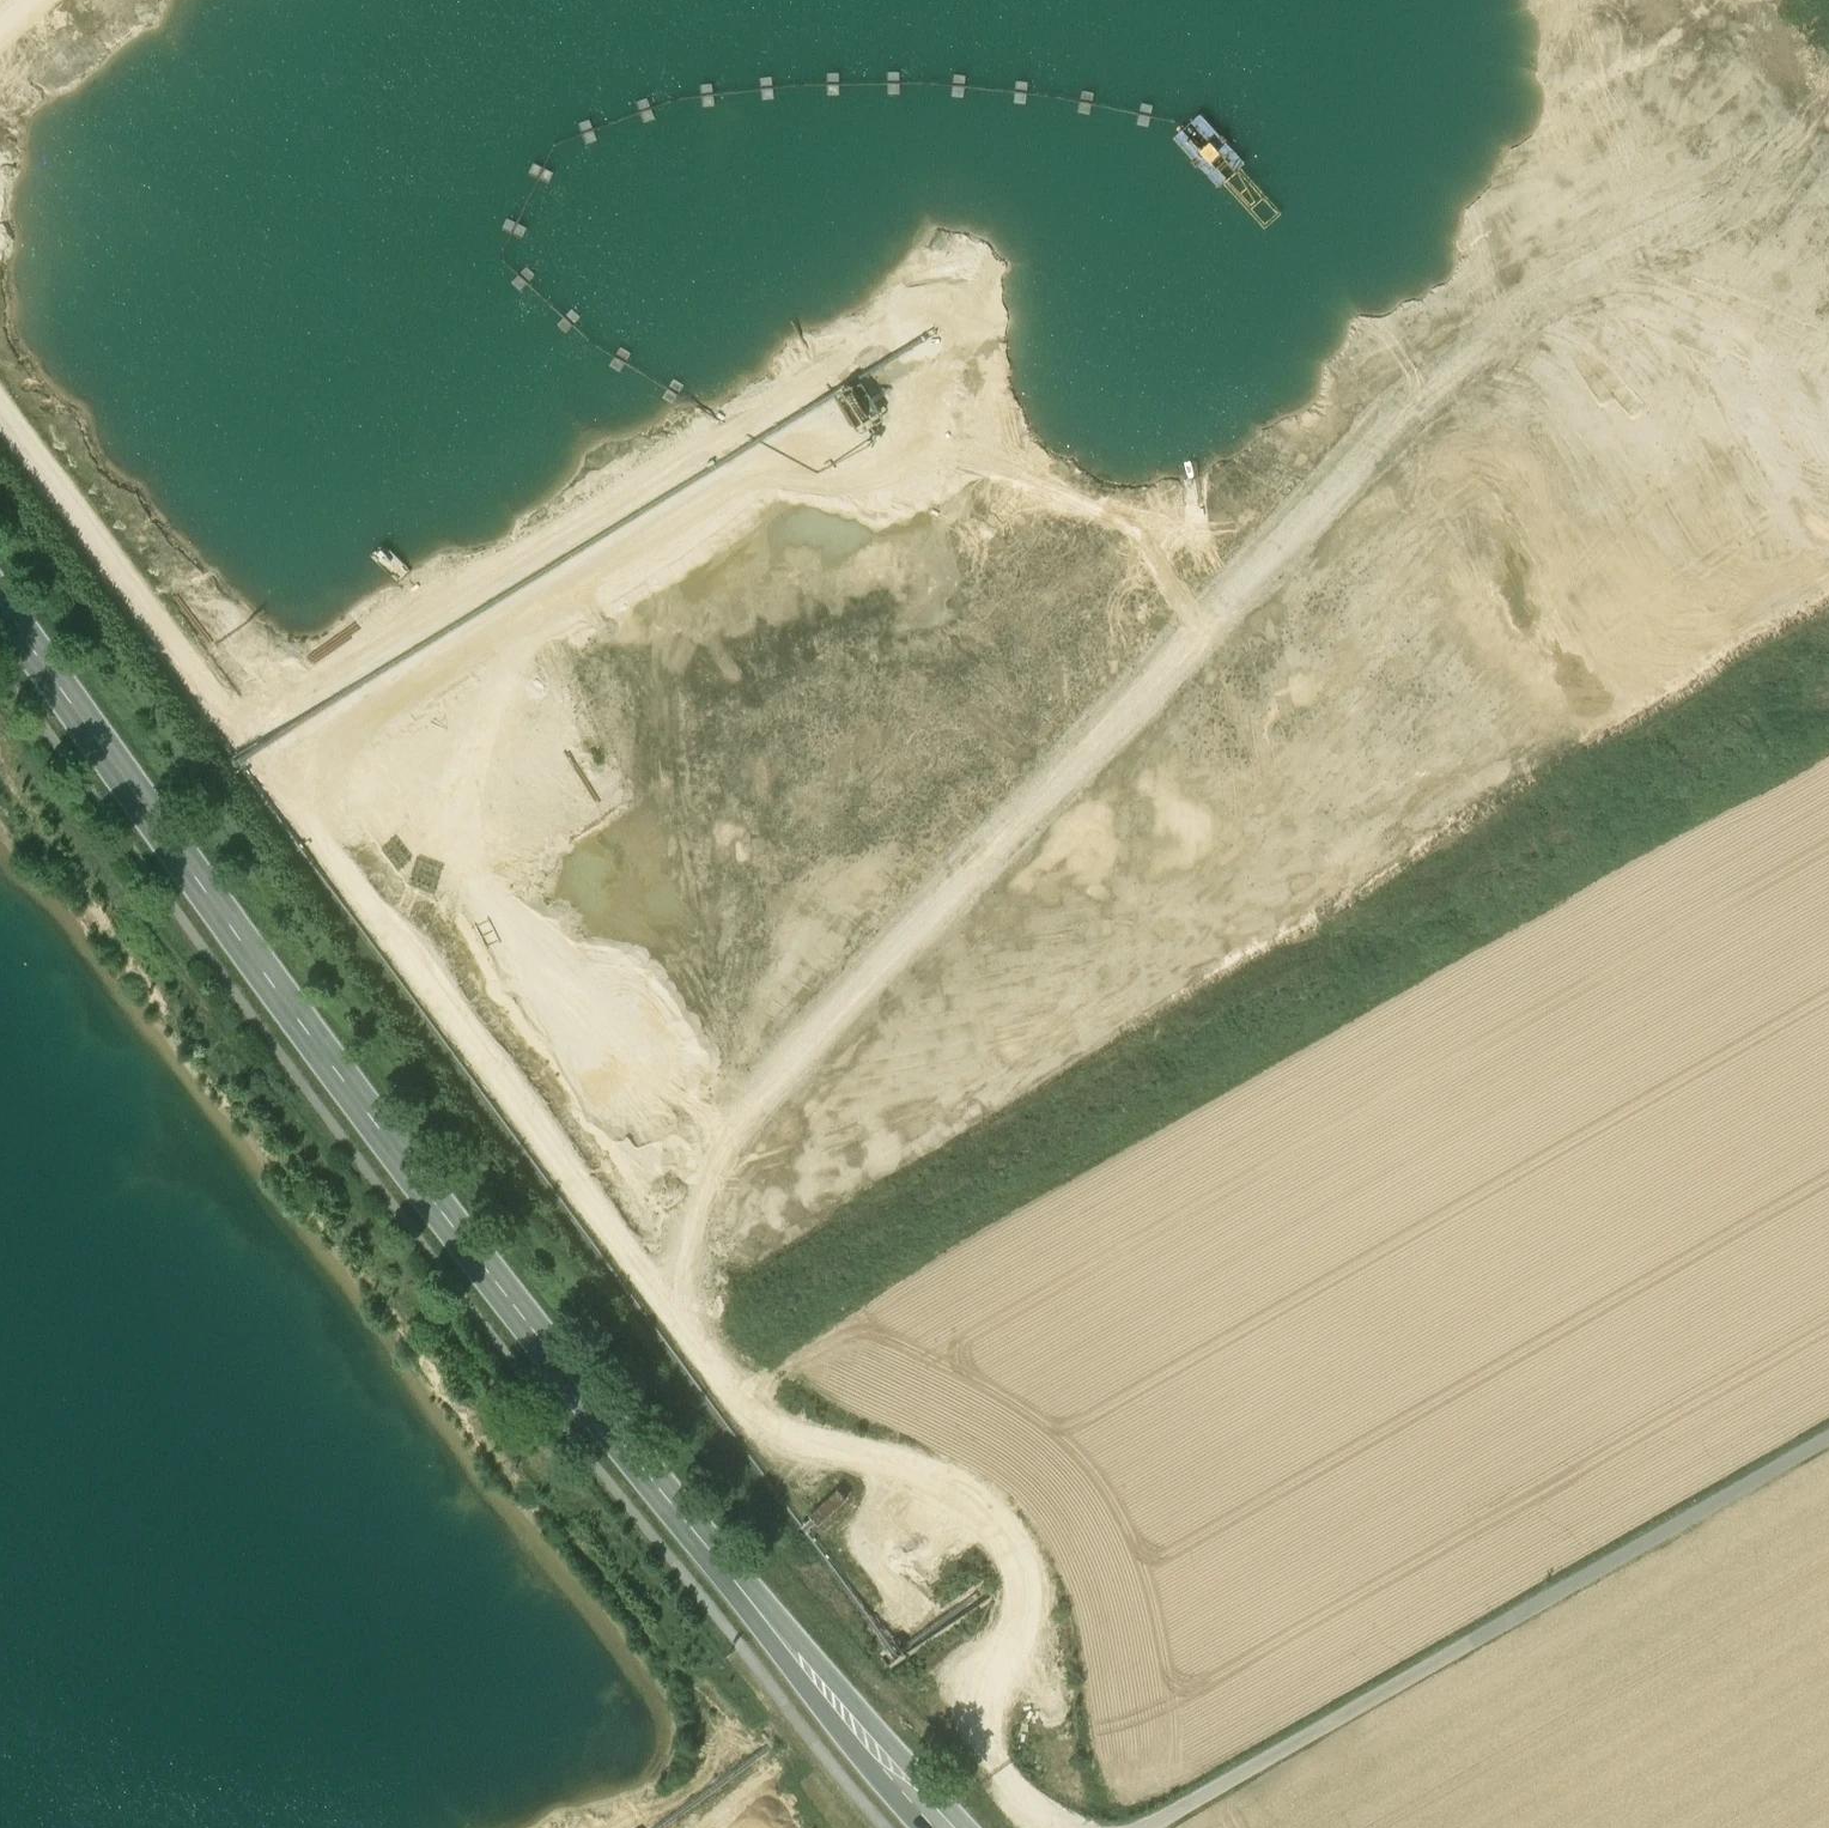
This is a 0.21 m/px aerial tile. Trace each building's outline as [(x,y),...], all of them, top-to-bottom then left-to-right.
[(839,1488),(809,1511),(817,1521),(847,1497),(839,1488)]
